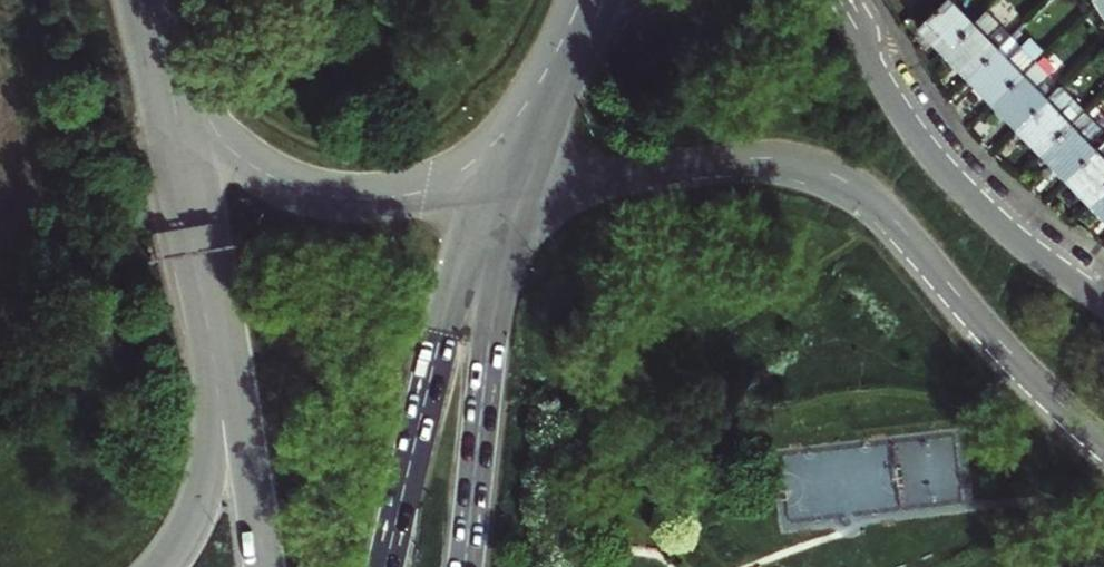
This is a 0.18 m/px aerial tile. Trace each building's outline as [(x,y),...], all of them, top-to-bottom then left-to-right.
[(942,53),(971,25),(948,0),(946,0),(917,28),(928,39),(942,53)] [(1091,0),(1103,20),(1103,0),(1091,0)] [(985,11),(971,25),(942,53),(953,64),(966,78),(996,50),(1010,36),(985,11)] [(996,50),(966,78),(978,90),(992,104),(1034,62),(1019,46),(1005,59),(996,50)] [(1049,77),(1034,62),(992,104),(1003,116),(1016,129),(1046,100),(1036,90),(1049,77)] [(1059,87),(1046,100),(1016,129),(1029,142),(1041,154),(1071,126),(1084,113),(1059,87)] [(1071,126),(1041,154),(1053,166),(1066,179),(1095,151),(1071,126)] [(1066,179),(1078,191),(1090,204),(1103,191),(1103,142),(1095,151),(1066,179)] [(1090,204),(1102,216),(1103,218),(1103,191),(1090,204)]
